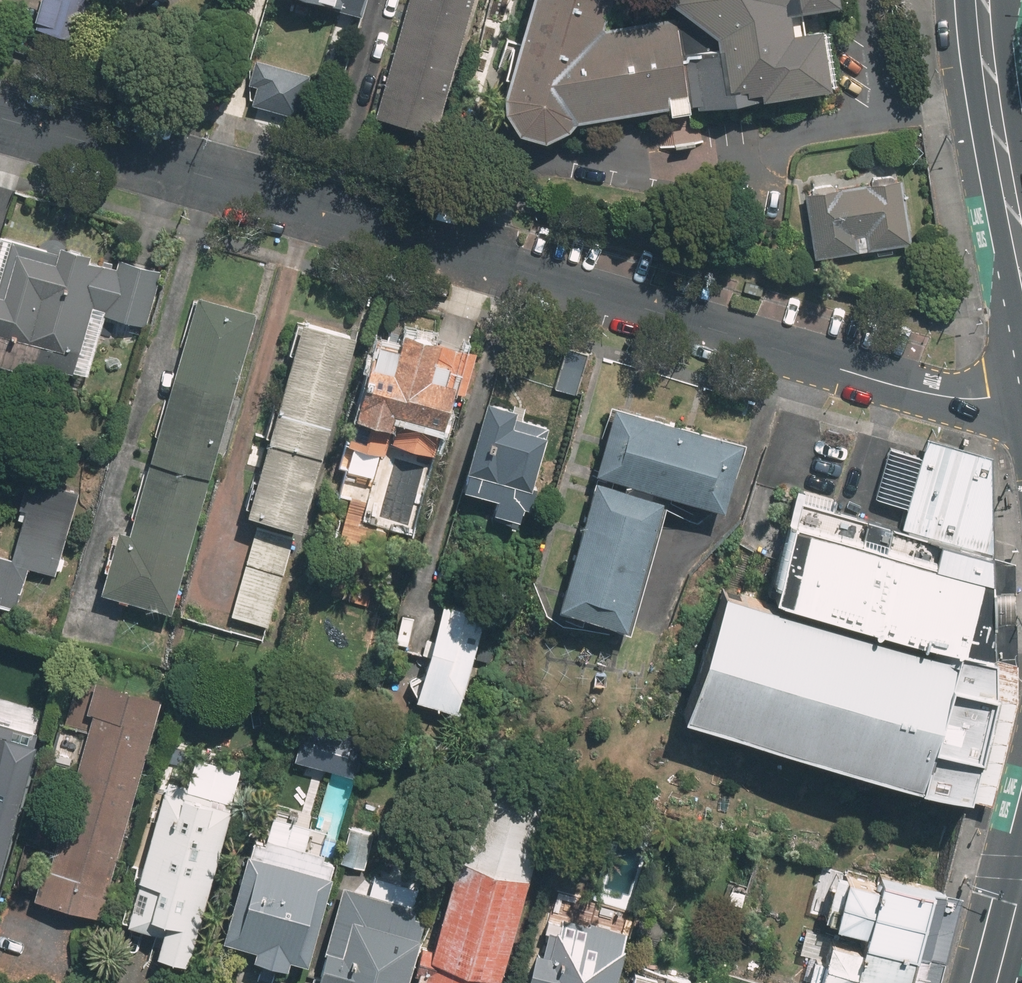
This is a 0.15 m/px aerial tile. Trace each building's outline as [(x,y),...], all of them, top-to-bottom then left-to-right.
[(90,0),(48,0),(43,25),(84,33),(90,0)] [(365,0),(323,0),(361,12),(365,0)] [(351,93),(420,114),(454,0),(380,0),(351,93)] [(703,101),(829,85),(822,27),(801,29),(798,8),(839,1),(838,0),(677,0),(690,10),(604,22),(609,0),(530,0),(505,93),(504,106),(517,130),(545,138),(568,127),(573,118),(703,101)] [(896,229),(882,161),(792,180),(806,247),(896,229)] [(92,257),(94,249),(66,242),(64,250),(2,235),(0,244),(0,353),(91,375),(106,315),(149,325),(163,269),(123,259),(121,264),(92,257)] [(126,531),(110,590),(178,609),(261,310),(199,293),(133,532),(126,531)] [(260,515),(300,527),(357,335),(308,321),(251,512),(260,515)] [(449,428),(461,389),(466,390),(478,348),(451,340),(452,336),(413,325),(410,337),(387,331),(364,411),(372,413),(365,439),(435,458),(444,427),(449,428)] [(556,418),(492,399),(464,493),(528,512),(556,418)] [(744,436),(617,402),(599,470),(726,503),(744,436)] [(905,524),(998,549),(996,454),(929,436),(926,451),(905,524)] [(357,439),(343,491),(370,498),(364,518),(412,531),(431,459),(357,439)] [(81,488),(33,472),(8,550),(0,548),(0,602),(17,607),(31,565),(54,572),(81,488)] [(668,494),(595,476),(564,602),(637,620),(668,494)] [(786,574),(783,585),(1004,651),(1001,600),(998,549),(905,524),(797,494),(777,571),(786,574)] [(298,534),(258,522),(230,615),(270,627),(298,534)] [(978,796),(997,802),(1021,719),(1021,679),(1021,647),(1018,556),(998,549),(1001,600),(1004,651),(1008,689),(998,723),(978,796)] [(778,584),(777,590),(757,584),(737,578),(730,576),(689,709),(697,712),(978,796),(998,723),(1008,689),(1004,651),(783,585),(778,584)] [(463,705),(486,609),(447,599),(423,696),(463,705)] [(157,695),(86,678),(75,725),(92,729),(62,852),(54,850),(43,894),(105,909),(157,695)] [(44,731),(0,718),(0,880),(44,731)] [(304,731),(296,757),(342,772),(350,746),(304,731)] [(192,961),(240,765),(202,755),(195,783),(169,776),(133,923),(164,931),(159,952),(192,961)] [(545,806),(474,788),(426,982),(501,982),(545,806)] [(261,812),(228,936),(260,944),(258,953),(293,962),(295,954),(311,958),(344,834),(261,812)] [(376,833),(353,827),(343,861),(366,867),(376,833)] [(851,892),(941,918),(949,889),(951,884),(889,865),(887,874),(858,866),(851,892)] [(429,910),(347,888),(323,978),(317,977),(315,982),(410,982),(429,910)] [(923,982),(942,982),(967,894),(949,889),(941,918),(933,949),(924,979),(923,982)] [(876,923),(873,932),(933,949),(941,918),(851,892),(845,914),(876,923)] [(541,948),(532,982),(617,982),(630,933),(555,914),(546,950),(541,948)] [(835,953),(924,979),(933,949),(873,932),(871,939),(842,930),(835,953)] [(924,979),(835,953),(828,977),(847,982),(923,982),(924,979)] [(695,982),(697,975),(669,968),(668,974),(638,966),(633,982),(700,982),(695,982)]
